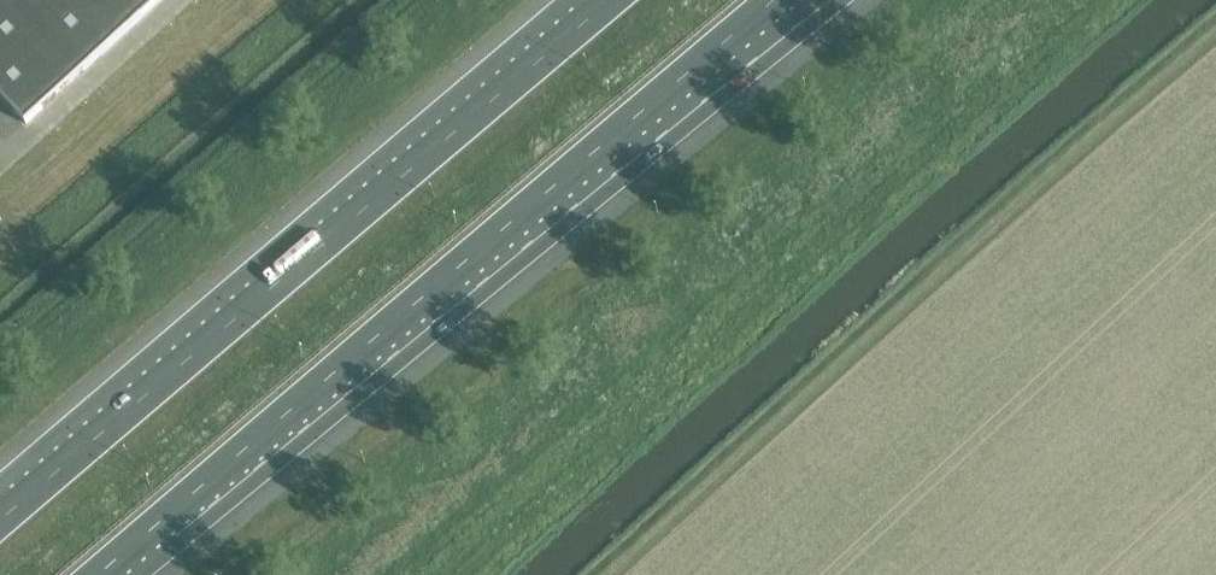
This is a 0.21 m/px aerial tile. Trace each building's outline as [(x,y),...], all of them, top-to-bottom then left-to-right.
[(26,125),(162,0),(0,0),(0,96),(26,125)]
